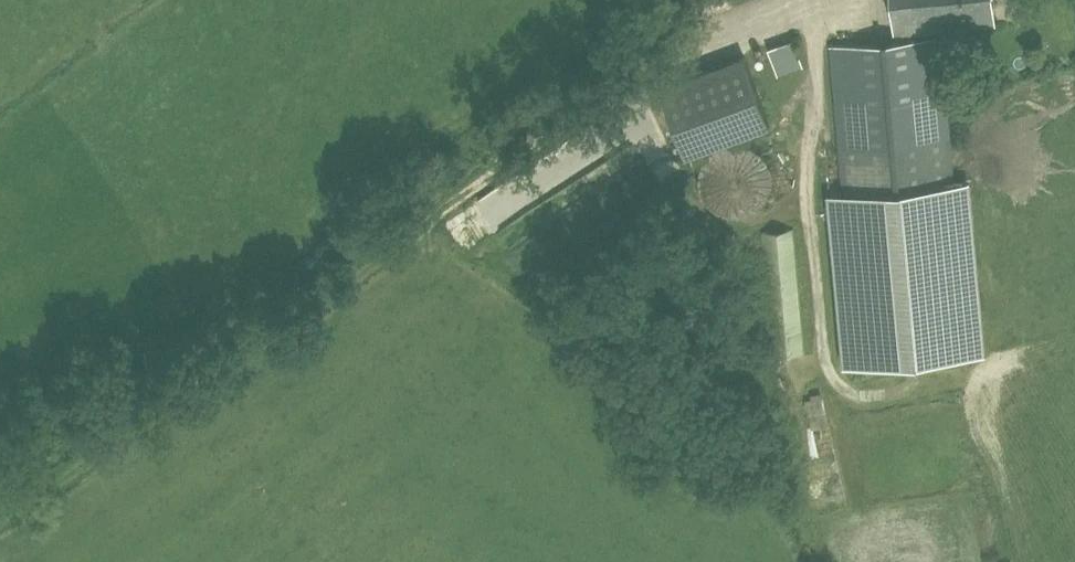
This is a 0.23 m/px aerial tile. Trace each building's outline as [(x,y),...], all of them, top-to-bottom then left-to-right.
[(895,32),(995,23),(993,0),(892,0),(895,32)] [(977,181),(954,183),(942,36),(832,45),(845,193),(831,194),(845,369),(991,356),(977,181)] [(794,39),(767,48),(777,77),(803,67),(794,39)] [(771,126),(745,59),(662,92),(688,159),(771,126)] [(746,145),(736,144),(727,146),(718,150),(711,156),(705,164),(702,173),(701,182),(703,192),(707,200),(713,208),(720,213),(729,217),(739,217),(748,216),(757,212),(764,206),(770,198),(773,189),(774,179),(772,170),(769,161),(762,154),(755,148),(746,145)]
